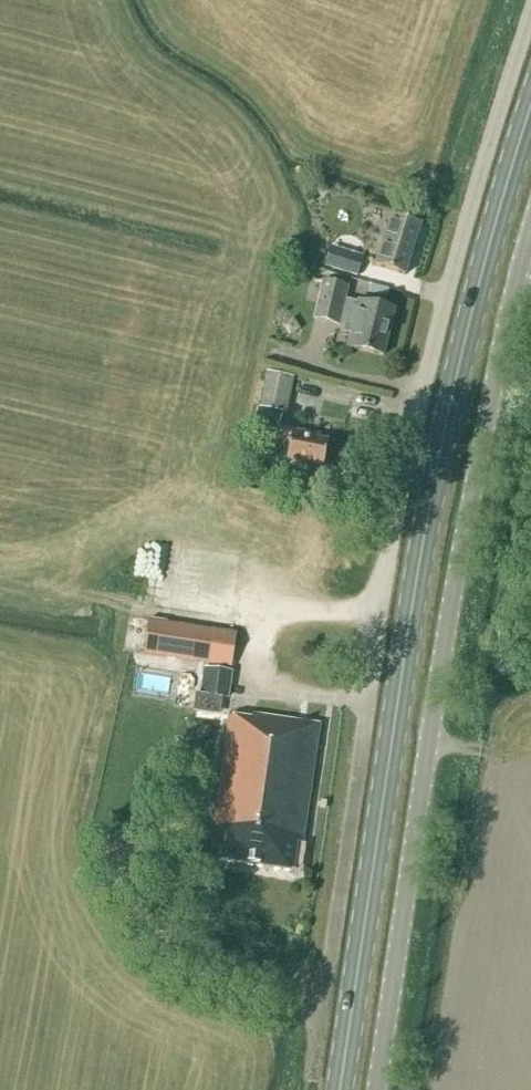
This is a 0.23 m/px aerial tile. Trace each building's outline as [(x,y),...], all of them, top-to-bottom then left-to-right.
[(405,276),(421,225),(392,216),(375,267),(405,276)] [(362,255),(330,246),(324,266),(356,275),(362,255)] [(358,303),(345,300),(347,288),(323,282),(314,319),(338,325),(339,323),(352,326),(347,348),(383,356),(394,310),(358,301),(358,303)] [(389,300),(389,285),(358,283),(358,299),(389,300)] [(286,414),(293,378),(267,373),(259,408),(258,408),(254,426),(278,431),(277,441),(290,443),(288,459),(323,466),(328,442),(319,441),(320,437),(279,429),(282,413),(286,414)] [(231,668),(237,633),(149,620),(143,655),(231,668)] [(189,690),(199,691),(196,712),(195,719),(223,723),(230,678),(192,673),(189,690)] [(312,724),(252,715),(252,720),(229,716),(208,860),(293,873),(297,843),(302,844),(320,720),(313,719),(312,724)]
